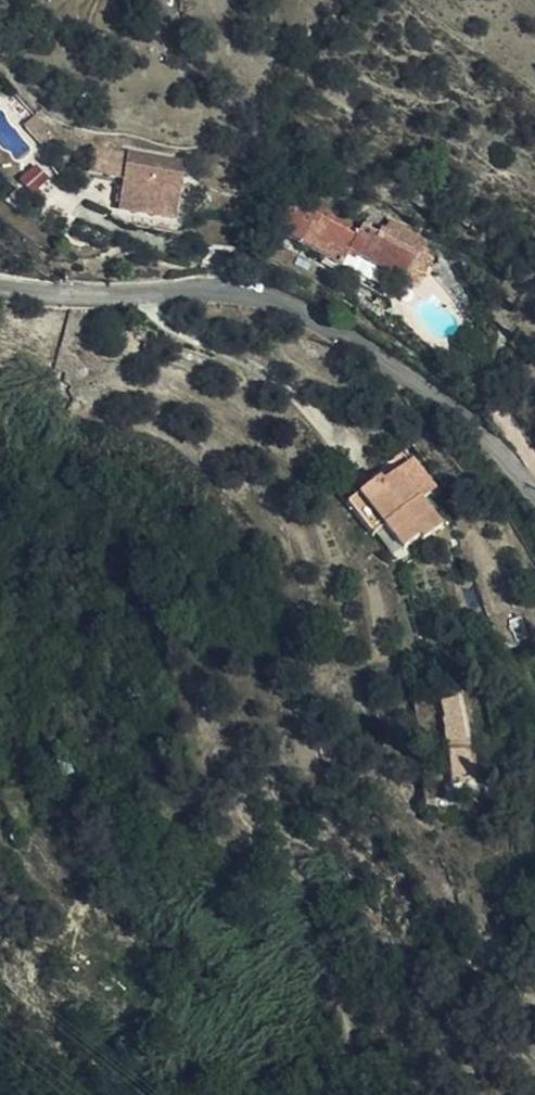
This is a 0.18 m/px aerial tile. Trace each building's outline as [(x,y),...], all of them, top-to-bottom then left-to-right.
[(55,119),(57,99),(53,95),(42,104),(55,119)] [(88,175),(121,180),(126,150),(93,144),(88,175)] [(178,219),(187,164),(130,154),(121,209),(178,219)] [(37,168),(22,182),(34,194),(49,180),(37,168)] [(305,238),(346,259),(354,242),(409,270),(425,237),(429,229),(408,218),(407,221),(392,214),(389,220),(385,218),(382,223),(367,215),(355,211),(344,213),(333,207),(336,203),(316,197),(312,204),(294,196),(289,206),(284,217),(281,224),(306,235),(305,238)] [(284,217),(289,206),(284,203),(278,214),(284,217)] [(425,237),(409,270),(419,275),(435,242),(425,237)] [(383,284),(378,294),(388,299),(393,289),(383,284)] [(419,434),(406,446),(429,472),(442,461),(419,434)] [(402,441),(370,469),(374,482),(381,505),(437,483),(429,472),(406,446),(402,441)] [(374,482),(370,469),(356,481),(383,513),(381,505),(374,482)] [(381,505),(383,513),(396,503),(413,524),(428,510),(433,517),(452,499),(437,483),(381,505)] [(455,782),(482,776),(465,695),(447,699),(450,715),(447,716),(449,728),(445,729),(455,782)]
